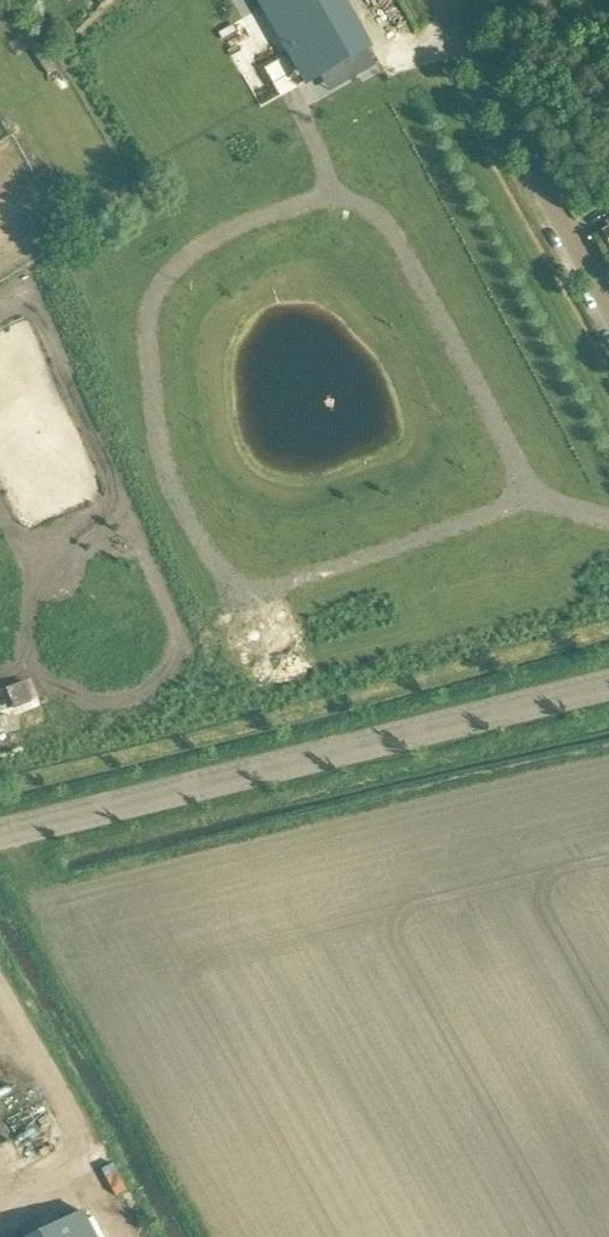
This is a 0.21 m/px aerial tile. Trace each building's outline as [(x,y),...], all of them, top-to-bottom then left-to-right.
[(315,68),(367,34),(345,0),(271,0),(315,68)] [(41,1236),(95,1236),(83,1215),(41,1236)]
